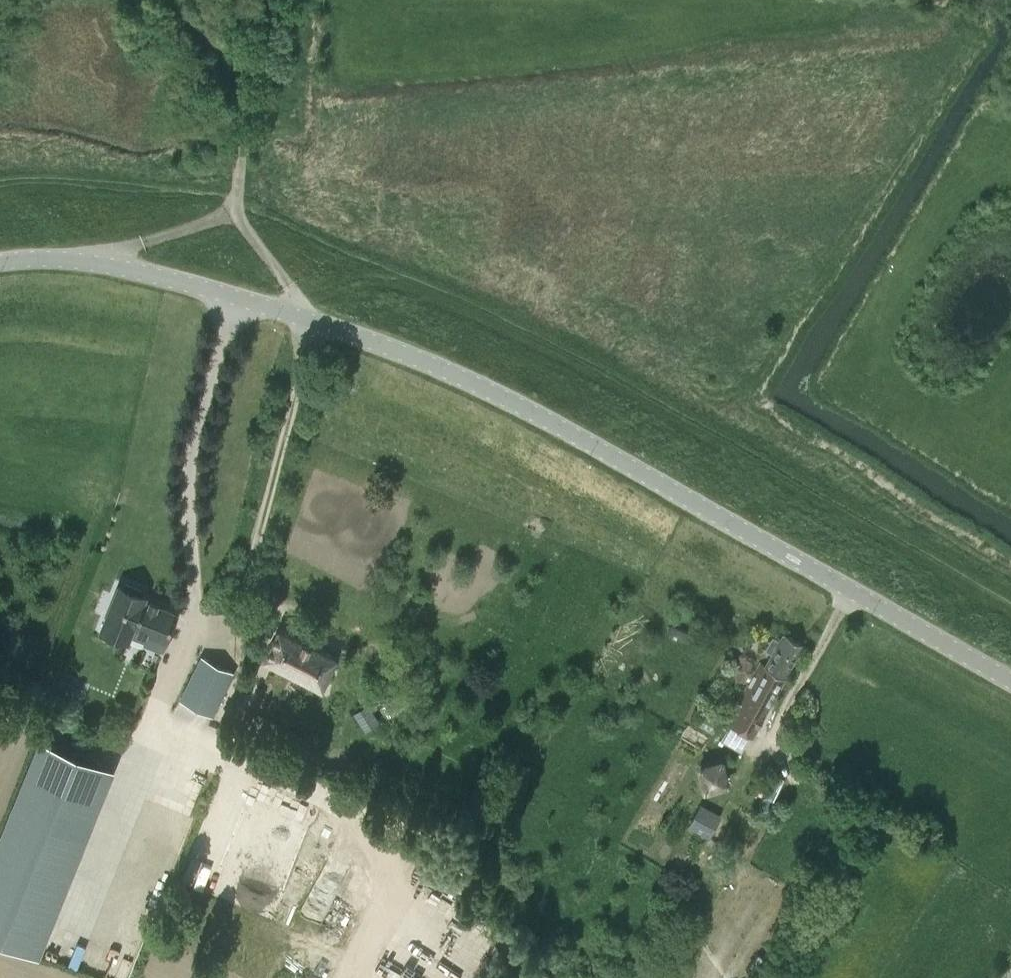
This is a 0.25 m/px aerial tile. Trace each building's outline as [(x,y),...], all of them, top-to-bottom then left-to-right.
[(133,627),(150,633),(146,644),(161,650),(176,613),(144,600),(145,596),(140,594),(142,589),(125,583),(124,588),(118,586),(101,628),(128,639),(133,627)] [(323,686),(337,656),(280,628),(265,657),(323,686)] [(783,632),(779,640),(772,635),(764,648),(772,652),(764,665),(760,662),(725,725),(729,727),(723,737),(743,749),(803,644),(783,632)] [(213,714),(234,672),(201,656),(180,698),(213,714)] [(55,676),(49,690),(58,694),(64,680),(55,676)] [(378,721),(368,705),(354,714),(364,730),(378,721)] [(270,745),(279,725),(253,713),(244,732),(270,745)] [(113,769),(39,739),(0,836),(0,939),(39,954),(113,769)] [(723,763),(695,769),(701,795),(729,788),(723,763)] [(700,804),(690,824),(708,834),(719,814),(700,804)] [(472,871),(479,855),(468,850),(461,866),(472,871)]
